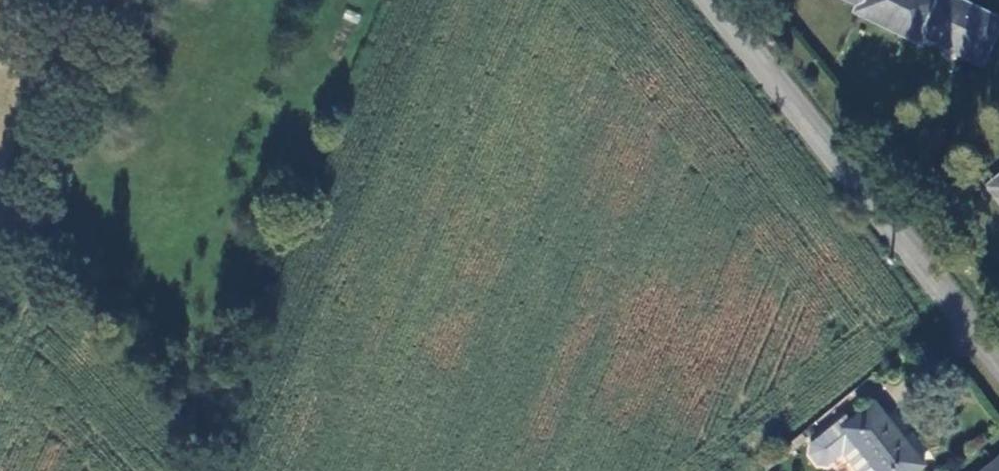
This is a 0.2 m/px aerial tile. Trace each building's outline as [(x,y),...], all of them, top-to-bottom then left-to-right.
[(979,62),(996,26),(970,13),(969,16),(952,8),(953,6),(943,0),(938,0),(936,4),(927,0),(850,0),(862,6),(860,13),(918,41),(922,34),(979,62)] [(857,470),(918,470),(924,466),(875,403),(850,423),(845,416),(810,444),(809,454),(817,465),(827,465),(843,453),(857,470)] [(982,470),(998,470),(998,457),(982,470)]
